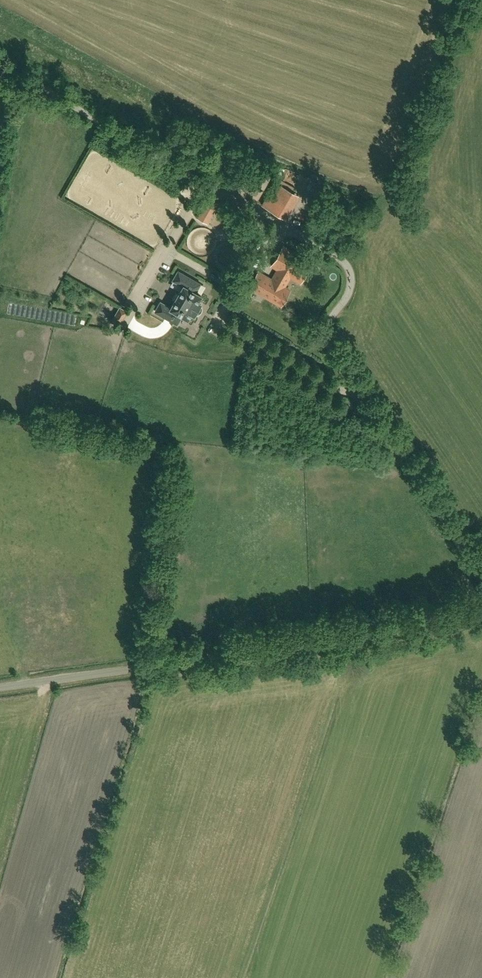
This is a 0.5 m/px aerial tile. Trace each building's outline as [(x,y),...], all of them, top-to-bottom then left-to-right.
[(261,206),(279,215),(292,192),(274,182),(261,206)] [(218,201),(217,201),(206,204),(198,218),(205,221),(211,210),(213,210),(218,201)] [(307,223),(312,217),(306,213),(302,219),(307,223)] [(271,266),(277,269),(272,279),(258,271),(249,287),(281,306),(291,290),(285,286),(290,277),(300,283),(312,262),(283,245),(271,266)] [(176,324),(177,323),(180,322),(183,317),(188,320),(192,314),(195,316),(201,304),(198,302),(201,296),(196,293),(199,288),(198,285),(199,284),(178,273),(173,282),(183,287),(171,309),(161,303),(156,313),(176,324)] [(112,319),(121,324),(127,311),(119,306),(112,319)]
